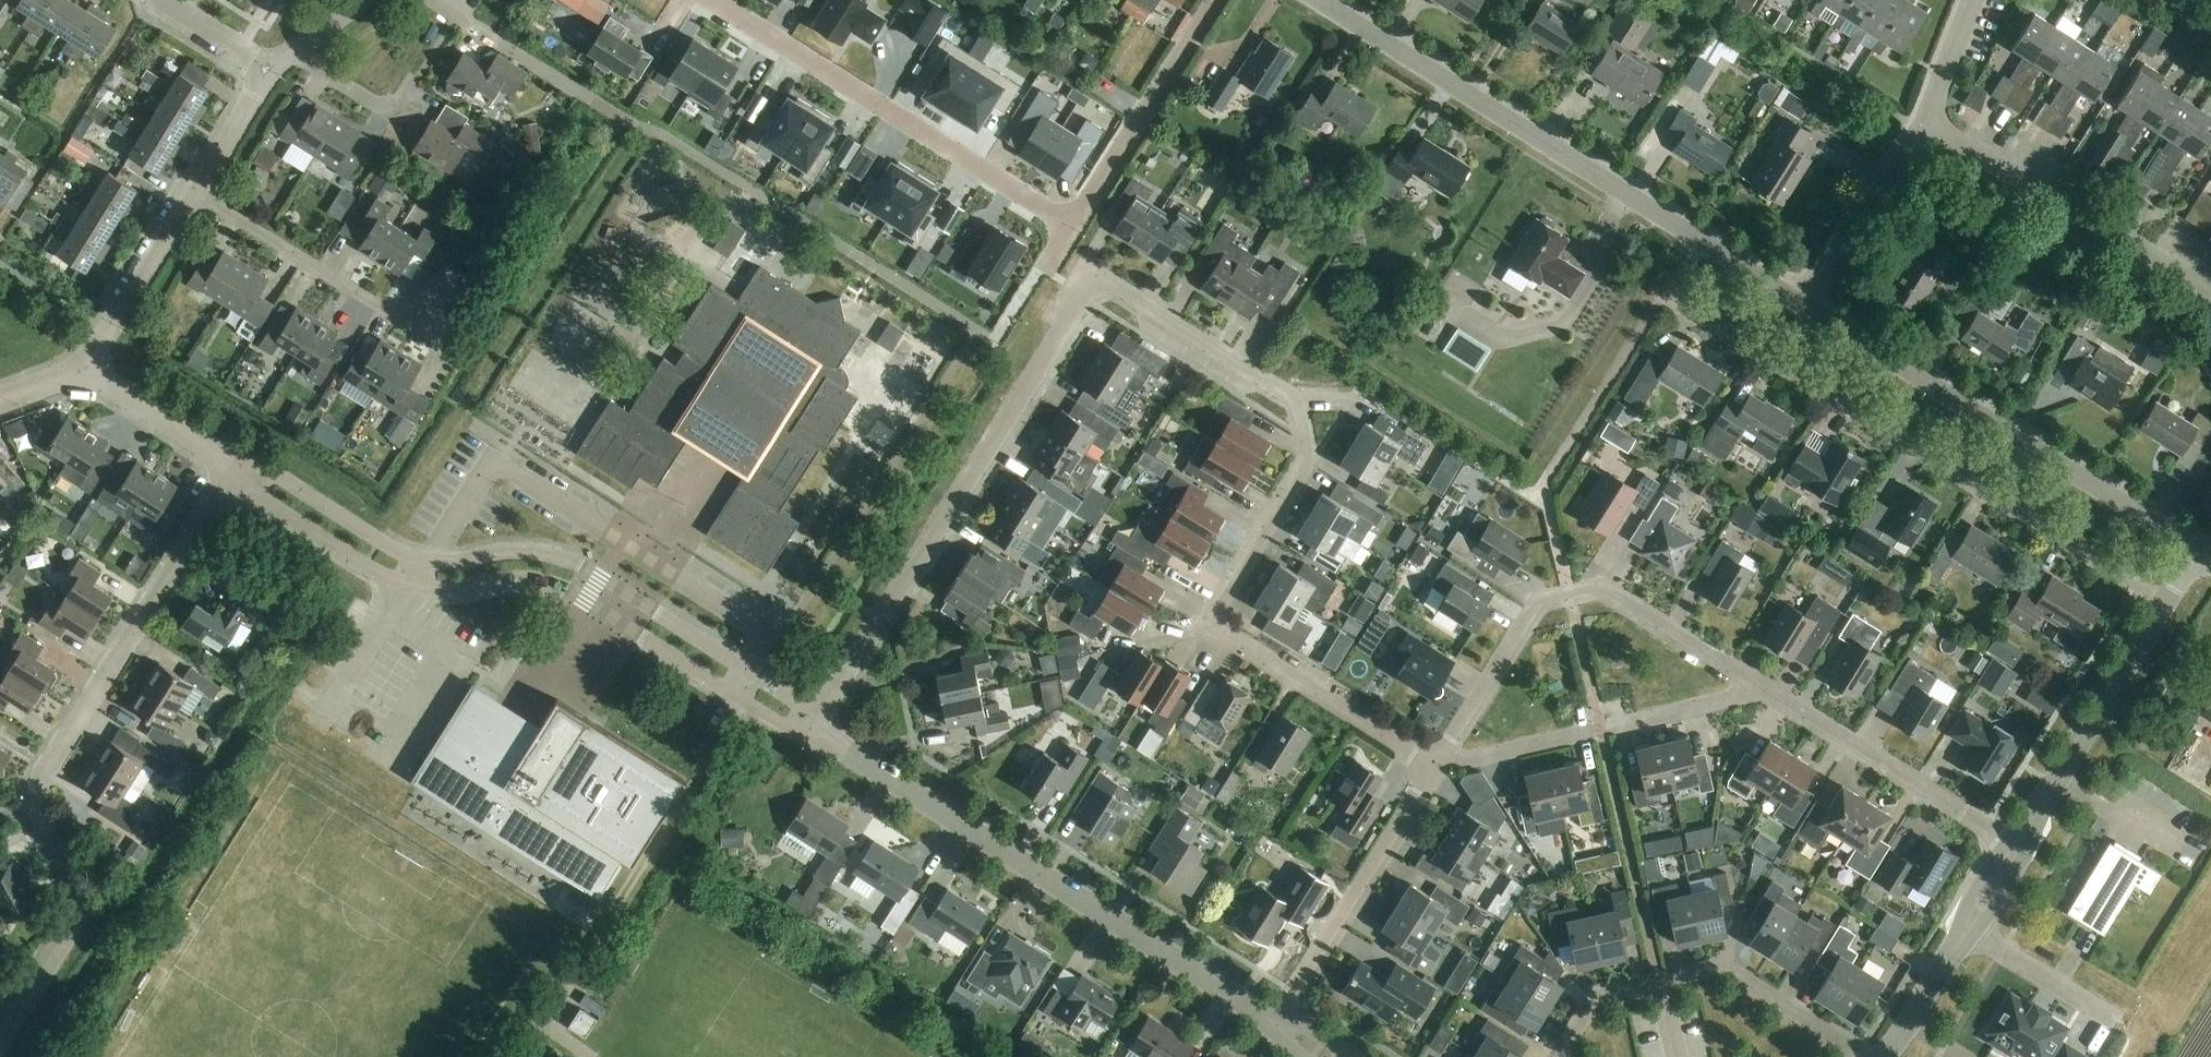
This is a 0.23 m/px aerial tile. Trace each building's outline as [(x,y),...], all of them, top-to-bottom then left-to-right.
[(50,0),(22,0),(18,6),(30,14),(22,26),(30,32),(50,0)] [(30,32),(39,37),(47,24),(58,31),(76,3),(70,0),(50,0),(30,32)] [(537,0),(512,0),(530,11),(537,0)] [(588,0),(561,0),(580,12),(588,0)] [(862,0),(830,0),(814,25),(842,43),(850,30),(870,43),(886,19),(865,6),(867,3),(862,0)] [(928,0),(905,0),(900,8),(911,15),(902,30),(924,44),(945,11),(928,0)] [(1024,5),(1035,13),(1043,0),(1027,0),(1024,5)] [(1120,10),(1132,17),(1140,4),(1142,0),(1126,0),(1120,10)] [(1140,4),(1152,12),(1160,0),(1142,0),(1140,4)] [(1182,0),(1165,0),(1177,8),(1182,0)] [(1481,0),(1431,0),(1467,22),(1481,0)] [(1701,12),(1710,2),(1708,0),(1689,0),(1701,12)] [(1734,3),(1749,12),(1757,0),(1737,0),(1735,3),(1734,3)] [(1851,0),(1822,0),(1820,3),(1817,1),(1811,13),(1818,17),(1825,7),(1837,15),(1841,17),(1851,0)] [(1879,0),(1851,0),(1841,17),(1837,15),(1831,25),(1839,30),(1845,19),(1858,27),(1861,29),(1879,0)] [(1907,0),(1879,0),(1861,29),(1858,27),(1845,49),(1853,53),(1866,32),(1879,40),(1882,41),(1907,0)] [(1879,40),(1872,51),(1880,55),(1887,44),(1903,54),(1930,9),(1915,0),(1907,0),(1882,41),(1879,40)] [(1646,54),(1663,26),(1624,2),(1605,33),(1636,52),(1638,48),(1646,54)] [(70,57),(99,10),(90,5),(87,10),(76,3),(58,31),(69,39),(62,51),(70,57)] [(1140,4),(1132,17),(1144,24),(1152,12),(1140,4)] [(1560,55),(1577,27),(1541,5),(1524,32),(1560,55)] [(99,10),(70,57),(79,62),(87,49),(99,57),(111,37),(116,29),(104,21),(108,16),(99,10)] [(1188,11),(1171,38),(1174,40),(1178,33),(1177,32),(1180,28),(1181,28),(1191,13),(1188,11)] [(1781,14),(1773,27),(1785,34),(1793,21),(1781,14)] [(2005,104),(2054,27),(2034,14),(2011,48),(2024,57),(2009,80),(2005,78),(1993,96),(2005,104)] [(610,17),(607,22),(588,52),(599,58),(595,64),(609,72),(612,67),(626,76),(627,74),(638,81),(655,54),(644,47),(643,48),(623,36),(628,28),(610,17)] [(2052,75),(2074,40),(2054,27),(2005,104),(2020,113),(2032,95),(2026,91),(2041,68),(2052,75)] [(984,30),(978,39),(991,47),(997,38),(984,30)] [(694,88),(716,52),(694,38),(679,62),(669,56),(654,80),(665,86),(669,80),(690,94),(694,88)] [(926,93),(925,95),(931,99),(929,102),(927,104),(932,107),(948,117),(949,115),(951,112),(953,109),(954,108),(966,88),(976,72),(982,62),(967,52),(962,49),(956,46),(943,38),(937,47),(927,63),(940,72),(927,91),(926,93)] [(1267,99),(1293,58),(1264,39),(1249,62),(1247,60),(1235,78),(1223,70),(1204,101),(1222,113),(1242,82),(1267,99)] [(2057,111),(2095,54),(2074,40),(2052,75),(2065,83),(2050,106),(2045,103),(2033,122),(2045,130),(2057,111)] [(1643,107),(1663,75),(1613,43),(1592,75),(1643,107)] [(1821,61),(1829,48),(1824,44),(1815,58),(1821,61)] [(478,62),(464,53),(448,80),(450,81),(447,85),(447,90),(449,93),(453,96),(457,96),(461,94),(464,90),(489,105),(499,88),(512,96),(527,72),(492,50),(485,55),(478,62)] [(738,66),(716,52),(694,88),(690,94),(689,96),(710,109),(708,113),(718,120),(733,96),(723,90),(738,66)] [(2080,93),(2093,101),(2096,96),(2115,67),(2095,54),(2057,111),(2065,116),(2080,93)] [(1698,57),(1683,82),(1699,92),(1715,66),(1698,57)] [(2197,73),(2205,78),(2210,69),(2210,64),(2205,60),(2197,73)] [(949,115),(948,117),(968,130),(970,128),(972,125),(977,128),(979,126),(980,124),(992,105),(1005,113),(1015,96),(1021,87),(1008,79),(1003,75),(1002,75),(982,62),(976,72),(966,88),(954,108),(953,109),(951,112),(949,115)] [(2103,171),(2110,161),(2122,142),(2159,85),(2164,77),(2144,64),(2117,106),(2128,113),(2113,137),(2109,134),(2090,163),(2103,171)] [(2115,67),(2096,96),(2103,100),(2122,71),(2115,67)] [(149,83),(155,87),(201,115),(207,107),(201,103),(209,91),(180,74),(173,86),(147,70),(142,79),(149,83)] [(11,82),(2,76),(0,80),(0,88),(5,91),(11,82)] [(1763,83),(1758,92),(1759,99),(1768,104),(1779,88),(1769,81),(1763,83)] [(151,93),(155,87),(149,83),(145,89),(151,93)] [(1375,109),(1337,85),(1328,100),(1314,91),(1297,118),(1315,130),(1325,115),(1358,136),(1375,109)] [(2158,132),(2180,98),(2159,85),(2122,142),(2110,161),(2124,170),(2136,151),(2130,148),(2145,124),(2158,132)] [(196,124),(201,115),(155,87),(151,93),(150,95),(162,103),(155,115),(183,132),(190,121),(196,124)] [(1032,132),(1019,153),(1025,157),(1038,165),(1052,144),(1064,125),(1050,116),(1060,100),(1054,96),(1041,88),(1031,105),(1019,124),(1032,132)] [(1073,88),(1067,97),(1077,104),(1083,95),(1073,88)] [(1790,92),(1780,107),(1799,119),(1809,104),(1790,92)] [(1083,95),(1077,104),(1084,108),(1090,99),(1083,95)] [(2162,169),(2200,110),(2180,98),(2158,132),(2169,140),(2163,149),(2159,146),(2150,160),(2154,163),(2162,169)] [(813,109),(809,107),(807,106),(798,100),(796,104),(788,99),(776,119),(774,117),(771,115),(765,111),(750,135),(745,144),(751,147),(753,149),(756,151),(762,142),(769,146),(778,152),(780,153),(784,156),(798,133),(811,113),(813,109)] [(753,100),(744,116),(754,122),(764,107),(753,100)] [(315,155),(338,118),(316,104),(305,121),(294,113),(280,136),(291,144),(293,141),(315,155)] [(465,126),(468,120),(446,106),(435,123),(432,121),(431,123),(427,121),(423,122),(418,129),(419,133),(423,135),(414,149),(451,172),(466,148),(479,156),(489,140),(465,126)] [(798,133),(784,156),(798,165),(806,170),(800,179),(811,186),(817,177),(831,154),(820,147),(833,127),(825,123),(828,119),(813,109),(811,113),(798,133)] [(2162,169),(2171,174),(2186,150),(2199,158),(2210,139),(2210,118),(2200,110),(2162,169)] [(1267,112),(1260,123),(1284,137),(1291,127),(1267,112)] [(1713,176),(1730,150),(1692,125),(1694,121),(1679,112),(1666,133),(1679,142),(1672,152),(1685,161),(1686,159),(1713,176)] [(130,127),(177,155),(182,147),(176,143),(183,132),(155,115),(148,126),(136,118),(130,127)] [(351,149),(360,134),(361,133),(338,118),(315,155),(338,169),(336,172),(348,179),(362,156),(351,149)] [(1052,144),(1038,165),(1041,167),(1043,168),(1052,174),(1058,178),(1071,157),(1078,161),(1084,165),(1096,146),(1107,129),(1100,125),(1094,121),(1088,118),(1078,134),(1069,128),(1066,127),(1064,125),(1052,144)] [(125,136),(130,127),(118,119),(113,128),(125,136)] [(1781,205),(1809,161),(1799,154),(1810,136),(1786,121),(1773,142),(1776,145),(1750,185),(1781,205)] [(525,153),(539,151),(536,126),(522,128),(525,153)] [(171,164),(177,155),(130,127),(125,136),(138,143),(130,155),(158,173),(166,161),(171,164)] [(72,138),(63,152),(86,165),(94,151),(72,138)] [(839,157),(838,157),(850,164),(861,146),(850,138),(839,157)] [(1469,169),(1423,140),(1412,157),(1400,150),(1373,189),(1391,202),(1411,173),(1450,198),(1469,169)] [(263,145),(253,162),(268,172),(279,155),(263,145)] [(864,146),(847,172),(861,180),(877,154),(864,146)] [(13,154),(8,150),(4,156),(0,153),(0,174),(13,154)] [(61,152),(53,166),(61,170),(69,156),(61,152)] [(6,204),(11,197),(15,190),(20,183),(24,176),(28,170),(27,170),(14,163),(18,157),(13,154),(0,174),(0,214),(6,204)] [(869,177),(850,208),(862,215),(866,210),(886,223),(889,219),(898,205),(899,203),(902,199),(916,175),(917,175),(900,164),(898,168),(892,165),(880,184),(869,177)] [(381,167),(369,187),(382,195),(386,189),(393,193),(401,180),(394,175),(381,167)] [(1223,171),(1214,186),(1226,194),(1235,179),(1223,171)] [(83,186),(130,214),(135,205),(130,202),(137,190),(109,173),(102,185),(89,177),(83,186)] [(889,219),(886,223),(907,236),(904,242),(916,249),(935,219),(924,212),(936,193),(931,189),(933,185),(917,175),(916,175),(902,199),(899,203),(898,205),(889,219)] [(20,183),(29,189),(33,182),(24,176),(20,183)] [(1137,248),(1160,211),(1146,202),(1153,191),(1132,178),(1116,204),(1127,211),(1113,233),(1137,248)] [(24,196),(29,189),(20,183),(15,190),(24,196)] [(124,223),(130,214),(83,186),(78,194),(91,202),(84,213),(112,231),(119,219),(124,223)] [(20,203),(24,196),(15,190),(11,197),(20,203)] [(2210,202),(2210,197),(2203,192),(2186,219),(2196,225),(2210,202)] [(15,210),(20,203),(11,197),(6,204),(15,210)] [(380,262),(400,229),(383,218),(390,207),(376,199),(363,221),(372,227),(359,249),(380,262)] [(951,201),(936,225),(950,234),(964,209),(951,201)] [(2210,225),(2210,202),(2196,225),(2207,232),(2210,225)] [(59,226),(105,254),(110,245),(105,242),(112,231),(84,214),(71,206),(64,217),(57,213),(52,222),(58,226),(59,226)] [(25,208),(19,218),(30,225),(36,215),(25,208)] [(1160,211),(1137,248),(1161,264),(1170,249),(1181,256),(1202,222),(1180,208),(1173,219),(1160,211)] [(1553,223),(1546,218),(1542,219),(1540,222),(1536,220),(1508,264),(1540,284),(1542,281),(1569,299),(1584,275),(1557,257),(1568,240),(1552,230),(1554,227),(1553,223)] [(1208,279),(1201,289),(1225,304),(1249,268),(1248,267),(1255,256),(1242,248),(1232,242),(1237,233),(1223,224),(1207,250),(1221,259),(1208,279)] [(99,263),(105,254),(59,226),(58,226),(53,234),(66,242),(59,254),(79,266),(72,278),(79,283),(94,259),(99,263)] [(400,229),(380,262),(401,275),(414,253),(424,259),(438,237),(424,228),(417,239),(400,229)] [(1022,248),(993,230),(983,246),(977,255),(964,247),(947,275),(961,284),(968,274),(995,291),(1022,248)] [(943,249),(937,258),(946,264),(947,262),(952,254),(954,250),(946,245),(943,249)] [(1943,280),(1956,259),(1933,245),(1921,265),(1909,258),(1887,293),(1916,312),(1938,277),(1943,280)] [(223,303),(246,266),(224,252),(213,268),(202,261),(188,284),(199,292),(201,289),(223,303)] [(1249,268),(1225,304),(1249,320),(1256,310),(1268,289),(1283,298),(1299,272),(1285,263),(1279,272),(1269,265),(1262,276),(1249,268)] [(675,364),(663,356),(629,409),(611,397),(576,450),(631,485),(639,473),(657,484),(671,461),(678,451),(692,429),(750,466),(706,536),(766,573),(798,522),(779,510),(790,492),(800,476),(814,454),(818,448),(822,451),(837,427),(838,426),(857,396),(845,388),(846,387),(846,385),(847,384),(847,382),(847,379),(847,376),(846,373),(845,371),(843,368),(840,367),(838,365),(861,332),(846,322),(844,321),(839,297),(825,300),(825,301),(816,302),(759,265),(737,299),(711,282),(673,340),(686,348),(675,364)] [(246,266),(223,303),(246,317),(244,319),(236,334),(247,341),(256,327),(270,304),(259,297),(269,280),(246,266)] [(2002,328),(1984,317),(2000,291),(1982,280),(1969,300),(1981,308),(1961,339),(1998,363),(2000,360),(2004,362),(2011,351),(2007,348),(2010,343),(2024,352),(2042,323),(2027,314),(2016,331),(2005,324),(2002,328)] [(297,354),(317,321),(297,308),(283,330),(273,324),(259,346),(273,354),(279,343),(297,354)] [(317,321),(297,354),(314,365),(307,376),(320,384),(334,362),(324,356),(338,334),(317,321)] [(1418,330),(1401,355),(1436,379),(1453,354),(1418,330)] [(2164,334),(2156,347),(2170,356),(2178,343),(2164,334)] [(2108,411),(2125,384),(2090,362),(2097,351),(2076,337),(2059,363),(2075,373),(2067,385),(2108,411)] [(374,397),(402,352),(381,339),(367,362),(357,356),(343,378),(374,397)] [(1091,364),(1127,386),(1134,375),(1148,383),(1153,374),(1159,378),(1169,363),(1134,341),(1125,356),(1104,343),(1091,364)] [(1721,376),(1678,349),(1669,362),(1659,379),(1703,406),(1721,376)] [(423,365),(402,352),(374,397),(405,416),(408,418),(426,388),(414,380),(423,365)] [(1127,386),(1091,364),(1079,384),(1104,400),(1097,412),(1126,430),(1133,418),(1128,415),(1133,406),(1120,397),(1127,386)] [(1640,373),(1624,399),(1641,409),(1657,383),(1640,373)] [(1712,428),(1701,446),(1724,461),(1735,442),(1743,429),(1758,438),(1752,448),(1773,461),(1779,451),(1775,448),(1793,420),(1776,409),(1775,411),(1750,395),(1740,411),(1727,404),(1712,428)] [(1216,442),(1254,465),(1268,442),(1242,426),(1251,412),(1225,396),(1212,419),(1225,428),(1216,442)] [(1622,427),(1631,411),(1617,403),(1608,418),(1622,427)] [(2156,403),(2139,430),(2179,455),(2187,443),(2198,450),(2210,430),(2210,422),(2197,413),(2189,424),(2156,403)] [(301,428),(309,415),(295,406),(287,419),(301,428)] [(1103,451),(1110,441),(1117,446),(1124,434),(1095,415),(1088,426),(1062,410),(1050,429),(1085,453),(1091,443),(1103,451)] [(68,462),(89,430),(68,416),(58,432),(48,425),(33,447),(44,455),(53,461),(57,455),(68,462)] [(408,418),(405,416),(390,439),(401,446),(416,423),(408,418)] [(312,437),(327,429),(320,417),(306,425),(312,437)] [(10,442),(27,435),(22,422),(5,428),(10,442)] [(1353,443),(1388,464),(1394,454),(1414,466),(1427,444),(1404,430),(1397,442),(1366,422),(1353,443)] [(1077,464),(1085,453),(1050,429),(1036,451),(1041,453),(1034,464),(1050,474),(1049,475),(1084,498),(1097,477),(1077,464)] [(89,430),(68,462),(88,474),(84,481),(95,488),(109,466),(99,459),(109,443),(89,430)] [(1615,448),(1628,456),(1637,440),(1623,433),(1615,448)] [(1254,465),(1216,442),(1205,435),(1185,469),(1208,483),(1214,473),(1240,488),(1254,465)] [(1684,460),(1689,443),(1669,437),(1664,454),(1684,460)] [(1152,440),(1146,451),(1155,457),(1162,446),(1152,440)] [(1863,460),(1834,442),(1825,457),(1805,445),(1783,480),(1796,488),(1800,482),(1836,505),(1844,491),(1850,495),(1858,481),(1852,478),(1863,460)] [(1376,485),(1388,464),(1353,443),(1340,464),(1363,477),(1356,489),(1382,505),(1390,493),(1376,485)] [(1698,473),(1706,460),(1693,451),(1685,464),(1698,473)] [(1152,471),(1158,461),(1146,453),(1140,463),(1152,471)] [(1454,454),(1447,465),(1458,472),(1464,461),(1454,454)] [(7,499),(24,483),(5,461),(0,465),(0,492),(7,499)] [(137,506),(158,474),(138,461),(127,477),(117,470),(97,500),(109,507),(117,493),(137,506)] [(1447,483),(1425,470),(1419,480),(1441,493),(1447,483)] [(1157,509),(1170,517),(1209,540),(1223,517),(1202,504),(1208,494),(1173,473),(1167,484),(1171,486),(1157,509)] [(1635,491),(1606,473),(1579,516),(1609,535),(1630,502),(1643,510),(1660,484),(1645,475),(1635,491)] [(178,487),(158,474),(137,506),(129,519),(160,539),(164,533),(178,510),(168,503),(178,487)] [(1007,497),(1042,520),(1049,509),(1063,518),(1068,509),(1074,513),(1082,501),(1053,482),(1045,493),(1020,477),(1007,497)] [(1676,500),(1683,489),(1670,481),(1663,492),(1676,500)] [(1310,514),(1360,544),(1372,524),(1376,526),(1383,514),(1352,496),(1354,493),(1339,484),(1330,498),(1323,493),(1310,514)] [(1706,484),(1699,495),(1710,502),(1716,491),(1706,484)] [(1846,536),(1837,549),(1874,572),(1889,547),(1898,538),(1911,546),(1936,506),(1910,489),(1895,513),(1891,511),(1874,538),(1855,526),(1848,537),(1846,536)] [(34,490),(20,495),(24,506),(38,501),(34,490)] [(1767,496),(1758,511),(1773,520),(1782,505),(1767,496)] [(1035,531),(1042,520),(1007,497),(994,518),(999,522),(990,535),(1012,549),(1011,550),(1041,569),(1050,554),(1043,549),(1048,540),(1035,531)] [(1662,497),(1646,521),(1657,528),(1642,553),(1660,564),(1659,566),(1675,577),(1686,560),(1684,558),(1694,541),(1668,524),(1678,508),(1662,497)] [(1741,504),(1732,519),(1755,534),(1764,519),(1741,504)] [(88,506),(71,534),(82,541),(100,513),(88,506)] [(1458,531),(1447,549),(1476,567),(1484,556),(1501,566),(1510,573),(1528,545),(1491,522),(1478,513),(1464,535),(1458,531)] [(1360,545),(1360,544),(1310,514),(1297,535),(1320,548),(1313,560),(1335,574),(1346,556),(1353,561),(1361,546),(1360,545)] [(1194,564),(1209,540),(1170,517),(1162,532),(1141,519),(1127,543),(1159,563),(1168,548),(1194,564)] [(1411,523),(1410,525),(1420,531),(1425,522),(1422,520),(1411,523)] [(1407,526),(1397,543),(1407,550),(1418,533),(1407,526)] [(1444,533),(1432,526),(1426,537),(1438,544),(1444,533)] [(2015,554),(1971,527),(1962,542),(1950,534),(1922,579),(1935,587),(1953,558),(1996,585),(2015,554)] [(1110,541),(1107,547),(1113,551),(1117,546),(1117,545),(1110,541)] [(1730,611),(1753,573),(1738,564),(1744,555),(1722,541),(1713,556),(1723,563),(1704,594),(1730,611)] [(1420,560),(1428,548),(1420,543),(1413,555),(1420,560)] [(1143,609),(1147,612),(1162,588),(1136,572),(1142,562),(1117,546),(1113,551),(1105,566),(1118,574),(1110,588),(1143,609)] [(958,575),(991,596),(992,595),(1001,602),(1014,581),(1018,583),(1025,572),(1002,557),(1001,559),(983,547),(976,557),(972,554),(958,575)] [(67,596),(100,617),(114,595),(95,583),(102,572),(80,558),(67,578),(75,583),(67,596)] [(1432,573),(1426,582),(1431,585),(1447,595),(1439,608),(1440,608),(1433,620),(1452,632),(1459,620),(1474,630),(1489,606),(1464,590),(1471,579),(1445,563),(1437,576),(1432,573)] [(1267,585),(1302,606),(1302,605),(1312,611),(1318,601),(1325,605),(1337,583),(1309,566),(1302,578),(1279,564),(1267,585)] [(1841,564),(1832,578),(1845,586),(1854,572),(1841,564)] [(983,609),(991,596),(958,575),(944,597),(968,611),(960,623),(984,638),(991,626),(987,624),(993,615),(983,609)] [(2098,610),(2072,594),(2073,591),(2052,577),(2038,600),(2023,590),(2006,618),(2026,631),(2037,613),(2080,640),(2098,610)] [(1376,603),(1385,588),(1374,582),(1365,596),(1376,603)] [(1295,617),(1302,606),(1267,585),(1254,605),(1271,616),(1262,630),(1298,652),(1313,627),(1295,617)] [(197,604),(182,627),(201,639),(220,651),(225,643),(227,644),(240,623),(246,626),(254,614),(260,618),(241,587),(232,599),(236,602),(229,613),(220,607),(214,615),(197,604)] [(1871,604),(1878,593),(1869,587),(1862,598),(1871,604)] [(1129,632),(1143,609),(1110,588),(1091,619),(1078,611),(1069,625),(1092,639),(1105,618),(1129,632)] [(86,638),(100,617),(67,596),(58,609),(50,604),(38,624),(60,638),(67,626),(86,638)] [(1806,666),(1840,612),(1816,597),(1805,616),(1787,605),(1764,642),(1791,659),(1793,657),(1806,666)] [(1043,614),(1054,623),(1064,609),(1052,601),(1043,614)] [(1415,638),(1421,626),(1398,613),(1391,624),(1415,638)] [(1855,699),(1881,658),(1869,650),(1881,632),(1852,614),(1838,638),(1849,645),(1826,681),(1855,699)] [(1354,637),(1361,625),(1346,615),(1339,628),(1354,637)] [(1930,622),(1925,629),(1934,635),(1939,627),(1930,622)] [(1340,631),(1322,662),(1336,670),(1354,639),(1340,631)] [(9,669),(47,693),(57,678),(55,671),(56,669),(37,657),(44,646),(22,632),(10,651),(18,656),(9,669)] [(1436,698),(1441,696),(1443,692),(1443,688),(1440,684),(1454,663),(1408,634),(1395,653),(1406,660),(1397,675),(1432,697),(1436,698)] [(1056,657),(1069,655),(1067,639),(1053,641),(1056,657)] [(1002,651),(997,658),(1001,665),(1009,666),(1014,659),(1010,652),(1002,651)] [(1163,665),(1140,651),(1124,677),(1102,663),(1079,700),(1093,709),(1109,684),(1140,703),(1143,699),(1163,665)] [(942,701),(980,694),(977,679),(992,676),(987,652),(961,658),(963,671),(936,676),(942,701)] [(1979,676),(1988,662),(1975,654),(1967,668),(1979,676)] [(1077,655),(1060,658),(1064,681),(1082,678),(1077,655)] [(1943,678),(1950,664),(1938,659),(1931,673),(1943,678)] [(2002,699),(2017,675),(1992,659),(1977,683),(2002,699)] [(1163,665),(1143,699),(1157,707),(1148,721),(1157,726),(1154,731),(1165,737),(1184,708),(1173,701),(1189,675),(1165,661),(1163,665)] [(1924,742),(1947,706),(1927,693),(1936,679),(1908,661),(1890,690),(1906,700),(1892,722),(1924,742)] [(145,686),(179,708),(193,686),(214,699),(221,687),(194,670),(187,681),(159,663),(145,686)] [(47,693),(9,669),(1,683),(0,683),(0,709),(3,711),(10,700),(29,712),(30,710),(37,709),(47,693)] [(1398,716),(1413,699),(1379,670),(1364,686),(1398,716)] [(1199,694),(1184,718),(1197,726),(1194,731),(1218,746),(1250,695),(1240,689),(1239,685),(1232,680),(1228,681),(1226,680),(1220,688),(1212,702),(1199,694)] [(1055,683),(1046,704),(1058,709),(1067,688),(1055,683)] [(540,726),(473,684),(412,780),(600,898),(626,858),(632,862),(684,780),(557,700),(540,726)] [(165,730),(179,708),(145,686),(131,709),(158,726),(151,737),(178,755),(186,743),(165,730)] [(980,694),(942,701),(947,726),(974,721),(976,734),(1010,727),(1007,713),(1001,715),(998,703),(983,707),(980,694)] [(1832,711),(1826,728),(1838,733),(1845,716),(1832,711)] [(1986,725),(1965,712),(1950,735),(1971,749),(1961,765),(1989,782),(2000,765),(2002,767),(2018,742),(1987,723),(1986,725)] [(1285,773),(1310,733),(1283,715),(1257,756),(1258,756),(1253,765),(1264,772),(1269,764),(1285,773)] [(206,742),(215,747),(221,736),(208,729),(205,735),(206,742)] [(2179,734),(2170,752),(2191,762),(2200,745),(2179,734)] [(1662,743),(1672,787),(1697,782),(1700,793),(1713,790),(1705,758),(1693,761),(1687,736),(1674,739),(1675,741),(1663,744),(1663,743),(1662,743)] [(96,763),(130,785),(144,763),(165,776),(172,765),(145,747),(138,758),(110,741),(96,763)] [(1768,792),(1792,755),(1769,741),(1757,760),(1745,753),(1728,781),(1727,787),(1746,799),(1755,784),(1768,792)] [(1658,791),(1672,787),(1662,743),(1661,743),(1661,745),(1649,747),(1649,744),(1636,747),(1641,773),(1629,776),(1636,808),(1661,802),(1658,791)] [(1072,785),(1088,759),(1067,745),(1057,761),(1044,753),(1022,788),(1045,803),(1061,778),(1072,785)] [(13,754),(0,746),(0,774),(13,754)] [(1105,748),(1099,758),(1107,763),(1114,753),(1105,748)] [(1792,755),(1768,792),(1782,801),(1773,815),(1793,828),(1813,795),(1802,788),(1814,769),(1792,755)] [(1551,769),(1561,813),(1577,810),(1581,826),(1603,821),(1595,784),(1582,787),(1576,761),(1563,765),(1564,767),(1552,770),(1552,769),(1551,769)] [(1336,771),(1325,789),(1335,795),(1333,799),(1347,808),(1338,822),(1331,834),(1353,848),(1360,836),(1378,808),(1383,799),(1372,792),(1381,778),(1356,762),(1346,777),(1336,771)] [(122,798),(130,785),(96,763),(81,786),(109,803),(102,814),(129,831),(136,820),(133,818),(139,809),(122,798)] [(1548,816),(1561,813),(1551,769),(1550,769),(1550,771),(1538,773),(1538,770),(1525,773),(1531,799),(1518,802),(1526,834),(1551,828),(1548,816)] [(1114,846),(1137,809),(1133,807),(1130,792),(1118,784),(1119,783),(1099,771),(1074,810),(1093,823),(1089,830),(1114,846)] [(1227,805),(1243,779),(1232,772),(1215,798),(1227,805)] [(1214,798),(1220,788),(1207,780),(1201,789),(1214,798)] [(1190,786),(1182,800),(1196,809),(1205,795),(1190,786)] [(1843,838),(1866,801),(1842,786),(1827,810),(1815,802),(1795,833),(1819,848),(1830,830),(1843,838)] [(1454,825),(1447,836),(1483,859),(1499,833),(1496,832),(1506,817),(1494,799),(1479,809),(1476,807),(1466,813),(1458,808),(1450,822),(1454,825)] [(829,888),(848,858),(833,849),(848,826),(808,800),(788,830),(827,855),(813,877),(829,888)] [(1866,801),(1843,838),(1856,846),(1845,864),(1869,879),(1889,847),(1876,839),(1890,816),(1866,801)] [(1189,894),(1205,870),(1193,862),(1201,850),(1188,842),(1200,823),(1177,808),(1151,850),(1162,857),(1153,871),(1189,894)] [(153,827),(148,835),(154,839),(160,831),(159,830),(153,827)] [(744,848),(744,829),(721,829),(721,848),(744,848)] [(1483,859),(1447,836),(1440,847),(1436,844),(1428,856),(1445,867),(1439,877),(1462,891),(1468,882),(1469,882),(1483,859)] [(1648,857),(1657,855),(1654,841),(1645,843),(1648,857)] [(855,872),(898,900),(917,870),(874,842),(855,872)] [(1898,895),(1902,889),(1909,894),(1907,896),(1924,906),(1930,895),(1933,897),(1957,858),(1939,847),(1938,849),(1927,842),(1913,865),(1895,854),(1878,882),(1898,895)] [(2141,858),(2114,842),(2112,845),(2108,843),(2066,913),(2104,937),(2134,886),(2149,895),(2161,875),(2139,862),(2141,858)] [(138,863),(146,850),(134,843),(126,855),(138,863)] [(1688,871),(1701,869),(1698,852),(1685,855),(1688,871)] [(1579,874),(1621,865),(1618,853),(1576,861),(1579,874)] [(1348,872),(1327,859),(1322,868),(1343,881),(1348,872)] [(1506,862),(1501,869),(1510,875),(1515,867),(1506,862)] [(1318,879),(1323,870),(1312,863),(1307,872),(1303,869),(1282,901),(1262,889),(1239,927),(1265,943),(1284,914),(1300,924),(1326,884),(1318,879)] [(7,919),(37,903),(16,864),(0,873),(0,907),(7,919)] [(1691,895),(1701,939),(1725,934),(1719,907),(1732,904),(1725,873),(1712,876),(1715,890),(1691,895)] [(1771,956),(1795,917),(1783,910),(1789,900),(1780,894),(1784,889),(1772,881),(1753,912),(1765,919),(1750,943),(1771,956)] [(1396,907),(1433,931),(1442,917),(1457,926),(1469,906),(1437,886),(1430,896),(1410,884),(1396,907)] [(1701,939),(1691,895),(1680,898),(1677,884),(1651,889),(1658,920),(1671,917),(1677,945),(1701,939)] [(987,915),(948,890),(938,906),(925,898),(909,924),(938,943),(946,930),(968,944),(987,915)] [(1498,890),(1487,907),(1492,910),(1501,916),(1504,918),(1515,901),(1513,900),(1504,894),(1502,893),(1499,891),(1498,890)] [(788,902),(787,905),(807,918),(809,916),(815,906),(802,897),(795,892),(788,902)] [(1615,912),(1592,917),(1600,956),(1601,961),(1625,956),(1624,949),(1623,946),(1619,929),(1632,926),(1626,895),(1612,898),(1615,912)] [(1861,897),(1854,909),(1866,917),(1874,904),(1861,897)] [(1530,900),(1520,907),(1527,916),(1532,913),(1534,905),(1530,900)] [(882,925),(880,926),(894,936),(909,912),(896,904),(882,925)] [(1601,961),(1592,917),(1579,920),(1575,906),(1547,912),(1554,943),(1571,939),(1577,967),(1601,961)] [(1433,931),(1396,907),(1382,929),(1395,937),(1388,948),(1427,973),(1440,953),(1425,944),(1433,931)] [(1478,929),(1486,917),(1474,909),(1466,922),(1478,929)] [(1795,917),(1771,956),(1792,968),(1806,945),(1818,952),(1834,925),(1823,918),(1820,921),(1811,916),(1806,924),(1795,917)] [(31,936),(39,945),(52,934),(43,925),(31,936)] [(904,948),(914,933),(902,925),(892,940),(904,948)] [(1836,1009),(1860,970),(1850,964),(1857,954),(1847,947),(1855,935),(1839,925),(1815,963),(1830,972),(1815,996),(1836,1009)] [(1889,952),(1897,940),(1876,927),(1868,939),(1889,952)] [(1024,944),(1009,934),(994,957),(984,950),(966,980),(981,990),(990,976),(1015,992),(1023,979),(1033,986),(1050,960),(1047,958),(1050,954),(1027,940),(1024,944)] [(1509,982),(1547,1007),(1560,986),(1556,983),(1565,971),(1550,950),(1544,959),(1521,945),(1508,966),(1516,971),(1509,982)] [(1388,980),(1361,963),(1351,979),(1354,981),(1346,993),(1387,1020),(1396,1005),(1416,1018),(1434,989),(1397,965),(1388,980)] [(1860,970),(1836,1009),(1857,1021),(1881,983),(1860,970)] [(1120,1000),(1083,976),(1069,998),(1058,990),(1043,1012),(1063,1025),(1066,1021),(1084,1033),(1093,1020),(1103,1026),(1120,1000)] [(1534,1027),(1547,1007),(1509,982),(1502,994),(1494,988),(1480,1009),(1503,1024),(1510,1012),(1534,1027)] [(962,992),(953,1007),(965,1014),(973,999),(962,992)] [(2058,1042),(2065,1029),(2010,995),(1990,1028),(1999,1033),(1993,1043),(2010,1054),(2016,1043),(2038,1056),(2083,1056),(2058,1042)] [(607,1009),(587,996),(582,1003),(602,1016),(607,1009)] [(549,998),(526,1033),(546,1045),(569,1011),(549,998)] [(581,1009),(568,1027),(585,1038),(597,1020),(581,1009)] [(1143,1056),(1186,1056),(1193,1047),(1150,1019),(1130,1049),(1143,1056)] [(1476,1056),(1522,1056),(1529,1045),(1487,1019),(1474,1040),(1482,1045),(1475,1056),(1476,1056)] [(1440,1054),(1453,1033),(1441,1025),(1428,1046),(1440,1054)] [(1035,1056),(1040,1056),(1045,1048),(1023,1034),(1016,1045),(1035,1056)] [(1098,1042),(1089,1056),(1121,1056),(1098,1042)]
